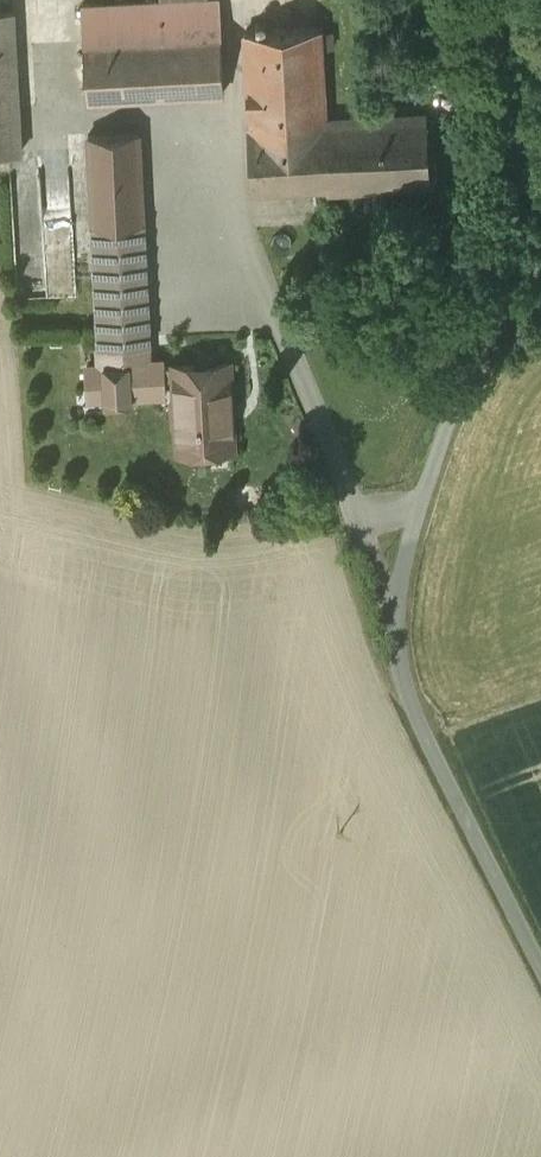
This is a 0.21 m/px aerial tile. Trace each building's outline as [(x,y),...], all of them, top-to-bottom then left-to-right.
[(84,1),(89,100),(225,93),(220,0),(106,0),(84,1)] [(0,9),(0,153),(22,152),(14,8),(0,9)] [(323,28),(247,31),(254,189),(328,185),(329,192),(381,190),(380,182),(430,180),(427,115),(328,120),(323,28)] [(139,130),(89,133),(101,342),(102,342),(147,340),(150,340),(139,130)] [(164,377),(177,376),(176,363),(149,364),(147,340),(102,342),(103,363),(88,364),(89,389),(106,389),(107,401),(133,400),(132,394),(165,393),(164,377)] [(230,359),(176,362),(176,363),(177,376),(178,397),(175,399),(175,421),(179,423),(180,447),(188,453),(207,452),(212,446),(234,445),(230,359)]
